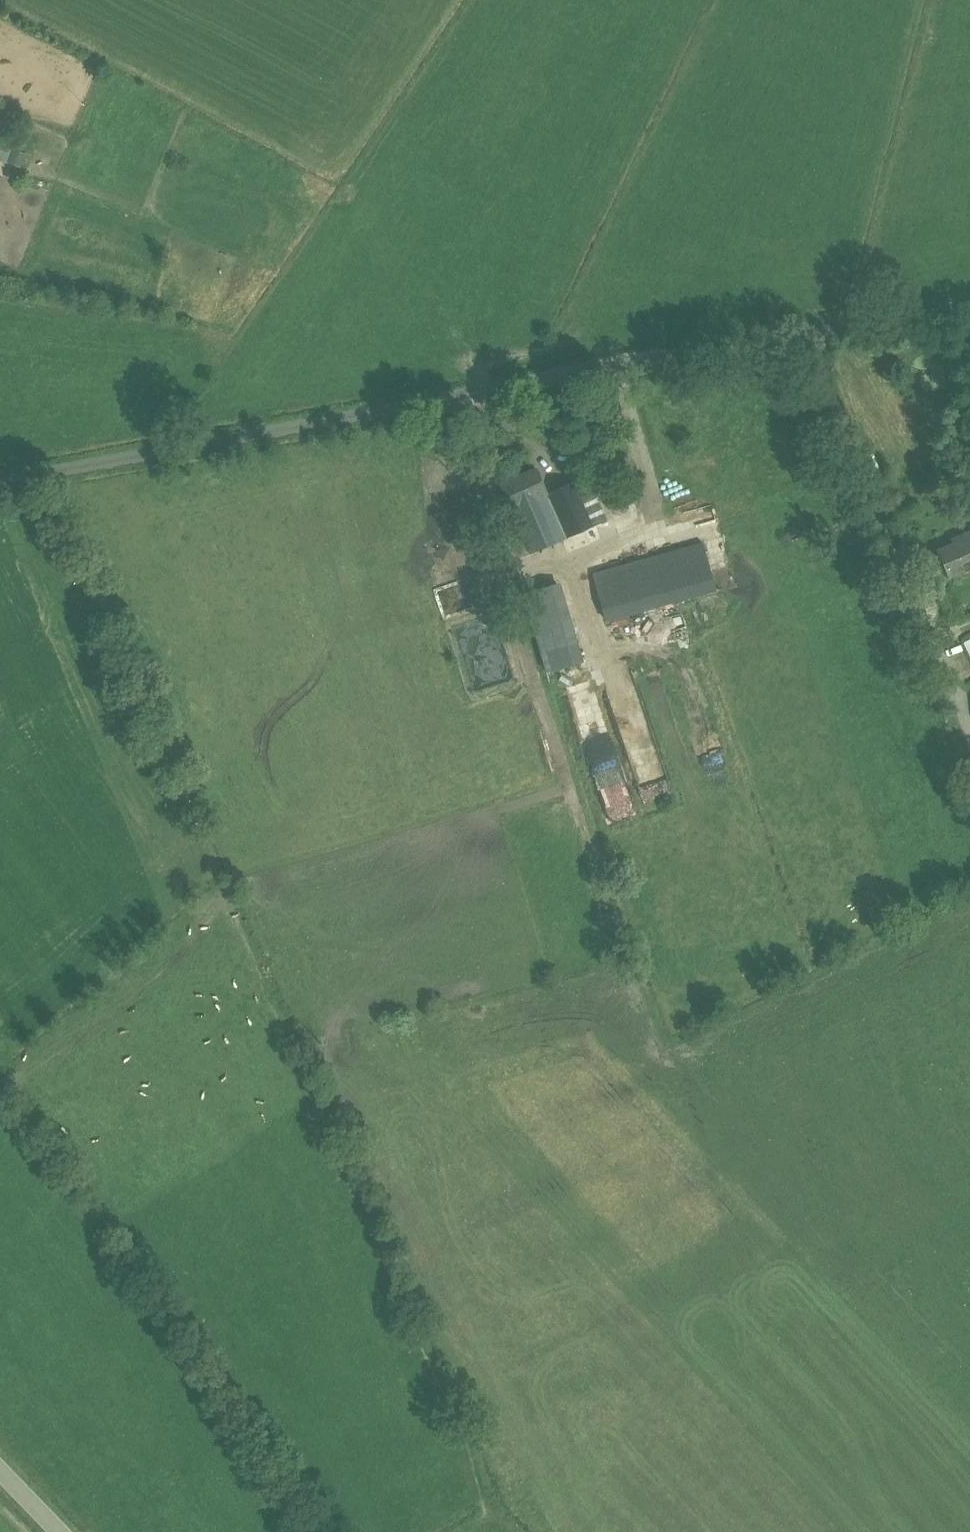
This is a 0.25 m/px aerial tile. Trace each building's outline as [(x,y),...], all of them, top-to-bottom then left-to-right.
[(530,552),(596,524),(577,480),(547,492),(536,467),(501,483),(530,552)] [(969,568),(969,530),(964,533),(965,537),(938,549),(950,577),(969,568)] [(594,572),(607,619),(716,589),(703,542),(594,572)] [(544,610),(568,605),(562,574),(538,579),(544,610)] [(570,613),(543,621),(560,675),(587,667),(570,613)] [(487,614),(454,625),(460,643),(473,639),(477,652),(466,656),(473,679),(505,669),(487,614)] [(605,625),(610,653),(631,649),(625,621),(605,625)] [(937,639),(950,678),(969,671),(969,628),(937,639)] [(564,680),(569,714),(581,713),(585,745),(594,744),(596,762),(612,760),(606,711),(590,713),(586,677),(564,680)] [(629,776),(637,799),(669,788),(661,765),(629,776)]
